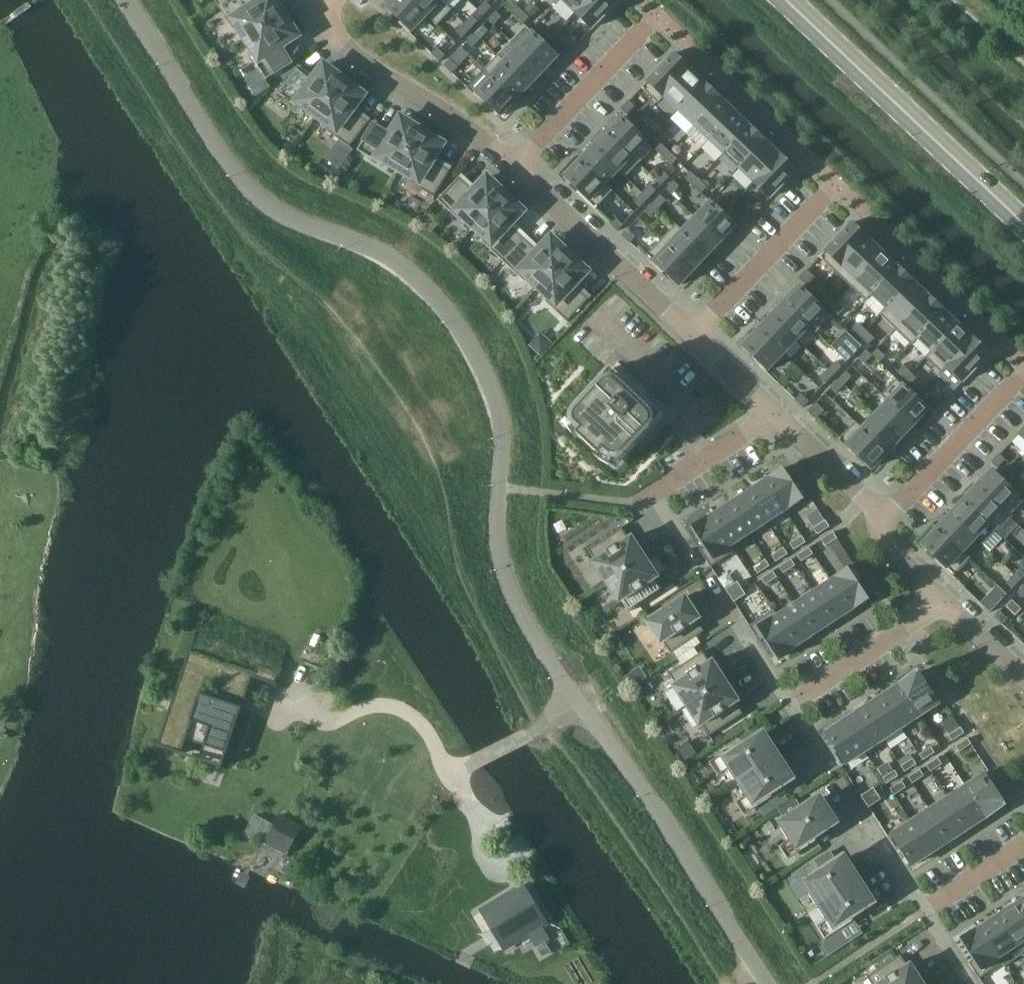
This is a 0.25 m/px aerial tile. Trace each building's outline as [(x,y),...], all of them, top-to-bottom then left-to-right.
[(286,13),(279,1),(277,3),(275,0),(261,0),(255,4),(252,0),(226,0),(218,5),(234,30),(238,27),(246,39),(286,13)] [(427,15),(411,0),(393,0),(387,6),(402,20),(399,23),(410,33),(427,15)] [(439,0),(411,0),(427,15),(440,1),(439,0)] [(588,0),(563,0),(576,13),(588,0)] [(618,1),(617,0),(588,0),(576,13),(593,28),(618,1)] [(477,10),(484,15),(491,7),(485,1),(477,10)] [(507,8),(515,16),(521,10),(513,2),(507,8)] [(529,18),(521,10),(515,16),(523,24),(529,18)] [(494,25),(502,17),(496,11),(488,19),(494,25)] [(294,25),(286,13),(246,39),(254,51),(250,54),(266,80),(292,63),(282,46),(298,36),(292,27),(294,25)] [(472,15),(464,23),(470,29),(478,21),(472,15)] [(462,37),(470,29),(464,23),(456,32),(462,37)] [(489,31),(483,25),(475,33),(481,39),(489,31)] [(550,41),(556,35),(547,27),(542,33),(550,41)] [(532,32),(518,48),(543,72),(558,56),(532,32)] [(473,47),(481,39),(475,33),(467,42),(473,47)] [(560,50),(566,56),(574,48),(568,42),(560,50)] [(437,48),(431,54),(440,62),(445,55),(437,48)] [(543,72),(518,48),(505,61),(504,62),(530,86),(543,72)] [(664,96),(690,69),(673,53),(641,87),(658,104),(665,97),(664,96)] [(504,62),(505,61),(498,54),(484,70),(491,76),(516,100),(530,86),(504,62)] [(458,67),(450,59),(444,66),(452,73),(458,67)] [(317,116),(346,78),(334,69),(333,71),(324,65),(313,80),(297,68),(278,93),(302,111),(305,107),(317,116)] [(679,110),(705,83),(690,69),(664,96),(665,97),(679,110)] [(491,76),(474,94),(484,104),(487,101),(502,115),(516,100),(491,76)] [(357,86),(346,78),(317,116),(329,125),(326,129),(350,147),(369,122),(353,110),(364,95),(355,88),(357,86)] [(695,125),(720,98),(705,83),(679,110),(695,125)] [(709,139),(735,112),(720,98),(695,125),(709,139)] [(635,106),(629,100),(621,109),(627,114),(635,106)] [(724,153),(750,126),(735,112),(709,139),(724,153)] [(621,117),(606,133),(639,163),(653,148),(621,117)] [(398,169),(423,128),(411,121),(410,123),(401,118),(391,134),(373,124),(357,150),(383,166),(386,161),(398,169)] [(637,124),(646,132),(651,126),(643,118),(637,124)] [(740,168),(766,141),(750,126),(724,153),(740,168)] [(435,136),(423,128),(398,169),(411,177),(408,181),(434,197),(450,170),(433,160),(443,144),(434,138),(435,136)] [(639,163),(606,133),(593,147),(619,171),(618,171),(625,178),(639,163)] [(755,182),(780,155),(766,141),(740,168),(755,182)] [(655,150),(664,157),(669,151),(661,143),(655,150)] [(619,171),(593,147),(580,160),(605,185),(606,184),(618,171),(619,171)] [(678,159),(669,151),(664,157),(672,165),(678,159)] [(771,197),(797,170),(780,155),(755,182),(771,197)] [(605,185),(580,160),(565,176),(580,190),(577,193),(595,209),(613,190),(606,184),(605,185)] [(655,179),(662,185),(669,177),(663,171),(655,179)] [(699,179),(691,172),(685,178),(693,186),(699,179)] [(474,227),(507,192),(497,182),(495,184),(487,177),(474,191),(459,177),(438,200),(460,220),(464,217),(474,227)] [(707,187),(699,179),(693,186),(701,193),(707,187)] [(680,187),(674,181),(666,189),(672,195),(680,187)] [(650,185),(642,193),(648,199),(656,191),(650,185)] [(517,202),(507,192),(474,227),(485,237),(481,241),(503,261),(524,238),(510,225),(523,211),(515,204),(517,202)] [(648,199),(642,193),(634,201),(640,207),(648,199)] [(661,195),(653,203),(659,209),(667,200),(661,195)] [(719,202),(728,210),(733,204),(725,196),(719,202)] [(710,202),(696,217),(721,241),(736,226),(710,202)] [(659,209),(653,203),(645,211),(651,217),(659,209)] [(738,220),(744,226),(752,217),(746,212),(738,220)] [(615,217),(609,223),(618,231),(624,225),(615,217)] [(721,241),(696,217),(683,231),(682,231),(708,255),(721,241)] [(852,223),(819,257),(836,272),(868,238),(852,223)] [(682,231),(683,231),(676,224),(662,239),(695,269),(708,255),(682,231)] [(636,237),(628,229),(622,235),(630,243),(636,237)] [(538,287),(571,252),(561,243),(559,245),(551,237),(538,251),(524,238),(503,261),(524,281),(528,277),(538,287)] [(868,238),(836,272),(851,286),(883,252),(868,238)] [(695,269),(662,239),(645,257),(662,273),(665,271),(680,285),(695,269)] [(581,262),(571,252),(538,287),(549,297),(546,301),(568,322),(589,299),(574,285),(587,271),(580,264),(581,262)] [(883,252),(851,286),(866,301),(873,294),(872,293),(898,266),(883,252)] [(898,266),(872,293),(873,294),(887,307),(888,308),(913,281),(898,266)] [(813,275),(807,270),(799,278),(805,284),(813,275)] [(887,307),(880,314),(896,329),(928,295),(913,281),(888,308),(887,307)] [(799,286),(785,302),(810,326),(809,327),(816,333),(832,317),(799,286)] [(822,300),(830,308),(836,301),(828,294),(822,300)] [(928,295),(896,329),(912,345),(919,338),(918,337),(944,310),(928,295)] [(844,309),(836,301),(830,308),(839,315),(844,309)] [(810,326),(785,302),(771,316),(797,340),(809,327),(810,326)] [(944,310),(918,337),(919,338),(932,350),(933,351),(959,324),(944,310)] [(797,340),(771,316),(758,330),(784,354),(797,340)] [(853,329),(861,337),(867,331),(858,323),(853,329)] [(932,350),(926,357),(941,372),(973,338),(959,324),(933,351),(932,350)] [(784,354),(758,330),(744,345),(758,359),(756,362),(766,372),(784,354)] [(846,331),(832,346),(847,361),(854,354),(862,346),(856,340),(846,331)] [(875,338),(867,331),(861,337),(869,344),(875,338)] [(941,372),(938,375),(955,391),(964,381),(990,354),(973,338),(941,372)] [(886,356),(878,348),(872,355),(880,362),(886,356)] [(864,364),(872,356),(866,350),(858,358),(864,364)] [(836,361),(828,369),(834,375),(842,367),(836,361)] [(898,372),(906,379),(912,373),(904,365),(898,372)] [(620,463),(664,417),(647,401),(644,404),(626,386),(629,384),(612,368),(568,414),(583,428),(577,434),(600,455),(605,449),(620,463)] [(826,383),(834,375),(828,369),(820,378),(826,383)] [(846,371),(838,379),(844,385),(852,377),(846,371)] [(920,381),(912,373),(906,379),(914,387),(920,381)] [(837,393),(844,385),(838,379),(830,388),(837,393)] [(881,395),(888,401),(889,401),(914,425),(929,409),(896,379),(881,395)] [(801,393),(795,399),(803,407),(809,401),(801,393)] [(931,403),(937,409),(945,401),(939,395),(931,403)] [(889,401),(888,401),(875,415),(901,439),(914,425),(889,401)] [(814,405),(808,411),(816,419),(822,413),(814,405)] [(901,439),(875,415),(863,428),(862,429),(888,453),(901,439)] [(862,429),(863,428),(856,421),(838,440),(855,457),(858,454),(873,468),(888,453),(862,429)] [(1005,460),(999,454),(991,462),(998,468),(1005,460)] [(784,467),(765,480),(786,511),(810,495),(799,479),(794,483),(784,467)] [(977,486),(1009,517),(1023,501),(992,471),(977,486)] [(1014,484),(1023,492),(1023,490),(1023,481),(1020,478),(1014,484)] [(786,511),(765,480),(747,492),(768,523),(786,511)] [(977,486),(964,500),(996,531),(1009,517),(977,486)] [(768,523),(747,492),(729,503),(749,534),(768,523)] [(964,500),(951,514),(976,538),(983,544),(984,543),(995,532),(995,531),(996,531),(964,500)] [(749,534),(729,503),(711,515),(731,546),(732,546),(749,534)] [(951,514),(937,528),(963,552),(963,551),(976,538),(951,514)] [(731,546),(711,515),(692,527),(705,548),(700,551),(711,567),(735,551),(732,546),(731,546)] [(814,528),(818,534),(830,527),(826,520),(814,528)] [(645,557),(636,543),(632,537),(629,539),(622,528),(588,550),(595,561),(593,562),(606,582),(645,557)] [(937,528),(923,543),(937,557),(935,560),(952,577),(970,558),(963,551),(963,552),(937,528)] [(833,532),(821,539),(826,546),(837,538),(833,532)] [(790,543),(794,550),(806,542),(802,536),(790,543)] [(814,544),(833,574),(840,569),(821,540),(814,544)] [(813,554),(809,547),(797,555),(802,562),(813,554)] [(772,555),(776,562),(788,554),(784,548),(772,555)] [(662,590),(655,579),(658,577),(645,557),(606,582),(620,602),(622,601),(629,612),(662,590)] [(754,567),(758,574),(770,566),(766,559),(754,567)] [(795,566),(791,559),(779,567),(784,573),(795,566)] [(855,564),(831,580),(851,611),(870,599),(860,584),(865,580),(855,564)] [(1014,575),(1021,580),(1023,577),(1023,568),(1022,566),(1014,575)] [(777,577),(773,571),(761,579),(766,585),(777,577)] [(1013,589),(1021,580),(1014,575),(1007,583),(1013,589)] [(851,611),(831,580),(813,592),(833,623),(851,611)] [(738,581),(726,589),(730,596),(742,588),(738,581)] [(997,586),(981,602),(991,612),(1007,595),(997,586)] [(746,594),(742,588),(730,596),(734,602),(746,594)] [(833,623),(813,592),(795,603),(815,635),(833,623)] [(704,631),(697,620),(700,618),(686,596),(647,621),(661,643),(663,642),(670,653),(704,631)] [(795,603),(777,615),(776,615),(797,646),(815,635),(795,603)] [(776,615),(777,615),(774,610),(749,626),(760,642),(765,639),(778,659),(797,646),(776,615)] [(1000,610),(994,617),(1002,624),(1008,618),(1000,610)] [(726,681),(717,667),(713,661),(710,663),(703,652),(669,673),(676,684),(674,686),(687,706),(726,681)] [(187,740),(227,753),(253,675),(188,654),(157,746),(182,754),(187,740)] [(918,672),(899,685),(920,716),(943,700),(935,688),(930,691),(918,672)] [(743,714),(736,703),(739,701),(726,681),(687,706),(700,726),(702,724),(709,735),(743,714)] [(920,716),(899,685),(881,696),(902,727),(920,716)] [(902,727),(881,696),(863,708),(884,739),(902,727)] [(884,739),(863,708),(845,720),(865,751),(884,739)] [(865,751),(845,720),(826,732),(838,751),(834,754),(842,766),(865,751)] [(965,733),(961,727),(949,735),(952,741),(965,733)] [(737,782),(777,756),(763,734),(731,755),(728,750),(721,754),(725,760),(727,759),(732,766),(728,769),(737,782)] [(959,752),(972,744),(968,738),(956,746),(959,752)] [(923,760),(935,752),(931,746),(919,754),(923,760)] [(771,792),(788,780),(792,778),(777,756),(737,782),(746,796),(749,794),(758,807),(773,796),(771,792)] [(942,764),(938,757),(926,765),(930,772),(942,764)] [(905,772),(917,764),(913,758),(901,766),(905,772)] [(924,776),(920,769),(908,777),(912,783),(924,776)] [(887,784),(899,776),(895,770),(883,778),(887,784)] [(989,771),(966,786),(986,817),(1005,805),(993,787),(997,783),(989,771)] [(801,777),(791,784),(798,795),(808,788),(801,777)] [(906,787),(902,781),(890,789),(894,795),(906,787)] [(986,817),(966,786),(948,798),(968,829),(986,817)] [(878,793),(874,788),(861,796),(865,802),(878,793)] [(869,807),(881,799),(878,793),(865,802),(869,807)] [(784,794),(760,810),(765,817),(788,800),(784,794)] [(814,836),(832,824),(835,822),(819,798),(802,809),(785,820),(783,822),(784,824),(780,826),(789,840),(793,837),(801,850),(817,840),(814,836)] [(968,829),(948,798),(929,810),(950,841),(968,829)] [(799,805),(782,816),(785,820),(802,809),(799,805)] [(950,841),(929,810),(911,821),(932,853),(950,841)] [(279,815),(264,844),(287,856),(302,827),(279,815)] [(932,853),(911,821),(888,837),(896,850),(901,846),(913,865),(932,853)] [(809,874),(802,878),(806,884),(808,883),(812,890),(809,892),(818,906),(858,880),(857,877),(850,868),(849,866),(844,858),(840,860),(818,874),(812,878),(809,874)] [(858,880),(818,906),(827,919),(830,917),(838,930),(825,939),(823,947),(829,956),(863,934),(854,920),(851,915),(869,904),(863,895),(867,893),(866,891),(862,894),(855,884),(859,882),(858,880)] [(521,887),(487,908),(510,945),(529,934),(537,946),(549,939),(541,926),(544,924),(521,887)] [(1016,903),(1023,916),(1023,898),(1016,903)] [(998,915),(1018,946),(1023,954),(1023,953),(1023,916),(1016,903),(998,915)] [(998,915),(979,927),(1000,958),(1000,957),(1005,964),(1006,965),(1023,954),(1018,946),(998,915)] [(979,927),(961,939),(975,961),(970,964),(980,980),(1005,964),(1000,957),(1000,958),(979,927)] [(546,944),(537,949),(542,957),(551,952),(546,944)] [(924,983),(911,964),(908,966),(900,955),(867,977),(872,983),(923,983),(924,983)]
